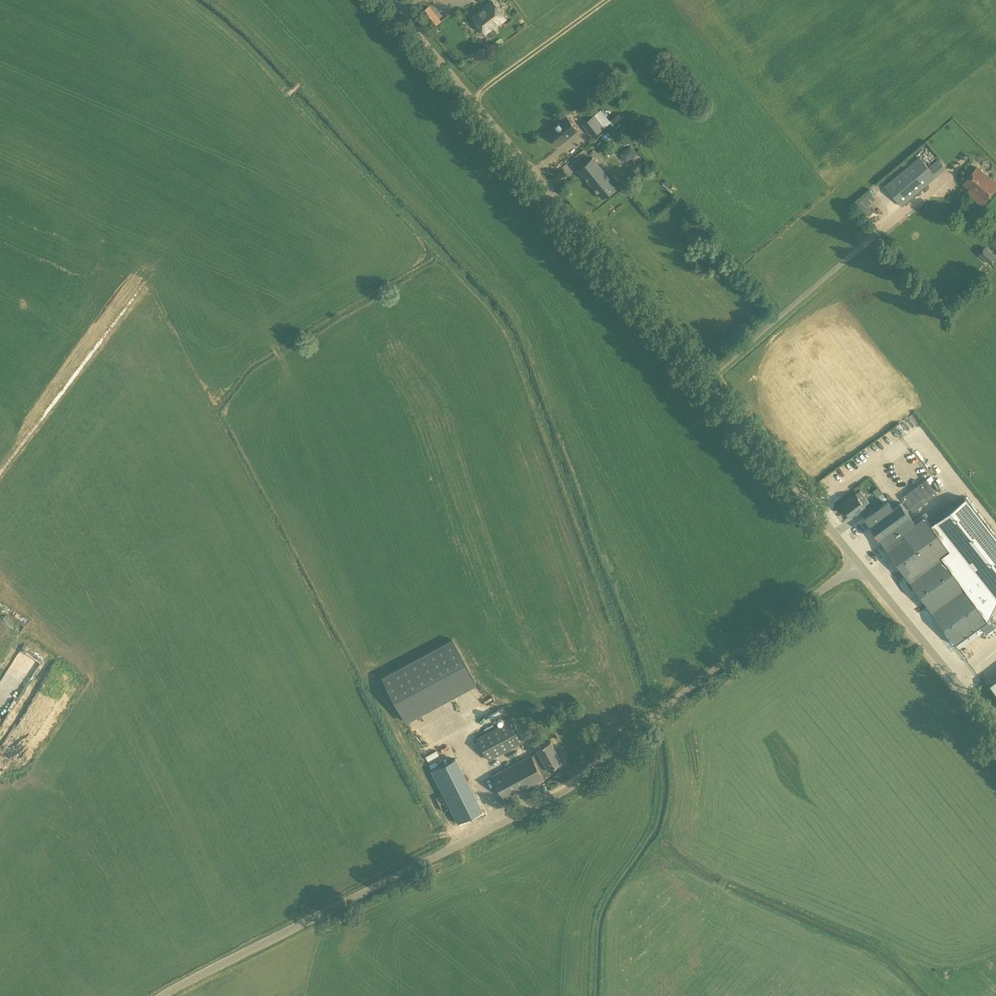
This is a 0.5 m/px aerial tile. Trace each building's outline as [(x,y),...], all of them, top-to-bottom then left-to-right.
[(498,33),(493,27),(505,18),(492,1),(472,16),(485,34),(486,33),(491,38),(498,33)] [(431,28),(441,20),(429,5),(419,13),(431,28)] [(583,124),(593,136),(604,127),(594,115),(583,124)] [(577,129),(567,117),(548,132),(558,145),(577,129)] [(613,174),(609,177),(592,157),(578,169),(603,198),(621,183),(613,174)] [(938,159),(928,167),(919,157),(884,186),(901,207),(936,176),(946,168),(938,159)] [(963,183),(978,196),(975,199),(982,204),(995,187),(995,182),(977,167),(963,183)] [(869,202),(865,197),(857,203),(861,208),(869,202)] [(995,258),(995,256),(985,247),(978,254),(990,265),(995,258)] [(901,421),(888,430),(895,440),(908,430),(901,421)] [(872,490),(881,502),(890,496),(881,484),(872,490)] [(869,501),(861,490),(841,505),(850,517),(865,506),(864,505),(869,501)] [(907,503),(915,514),(925,507),(916,496),(907,503)] [(995,596),(995,536),(965,497),(936,520),(995,596)] [(955,643),(956,643),(973,631),(988,620),(978,606),(975,601),(965,588),(964,586),(955,574),(961,570),(964,568),(950,549),(944,541),(925,515),(915,523),(900,502),(892,508),(887,501),(864,517),(903,571),(909,579),(907,580),(909,582),(911,581),(955,643)] [(406,722),(477,685),(452,639),(382,677),(406,722)] [(18,667),(16,665),(3,684),(11,690),(20,676),(21,677),(24,672),(18,668),(18,667)] [(987,689),(995,701),(995,682),(987,689)] [(512,719),(477,738),(488,760),(524,741),(512,719)] [(537,748),(538,752),(532,755),(531,754),(491,775),(505,800),(545,779),(544,778),(551,774),(548,770),(562,762),(551,741),(537,748)] [(431,770),(458,824),(483,811),(456,758),(431,770)]
